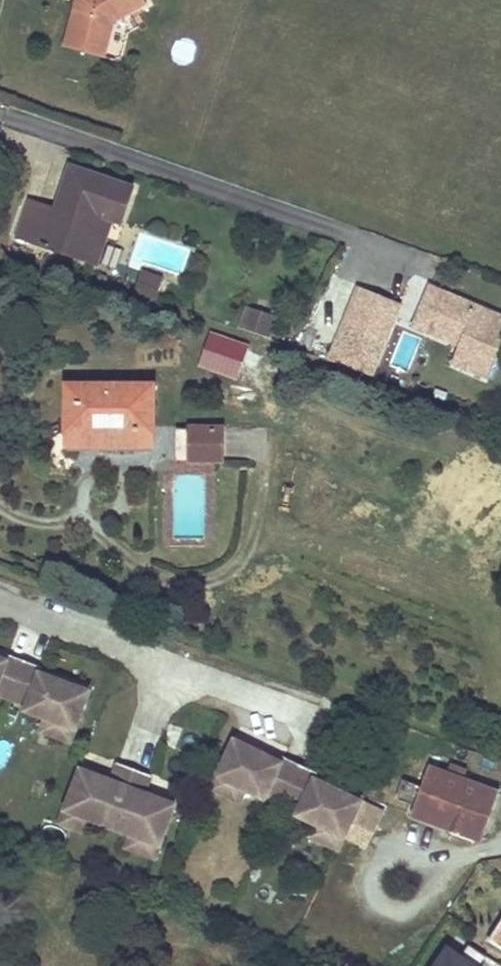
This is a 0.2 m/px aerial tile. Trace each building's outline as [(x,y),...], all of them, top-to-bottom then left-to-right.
[(65,47),(104,56),(104,55),(112,20),(147,0),(76,0),(65,47)] [(15,237),(81,258),(97,214),(112,219),(122,223),(134,188),(68,166),(54,207),(51,216),(24,207),(15,237)] [(54,207),(27,198),(24,207),(51,216),(54,207)] [(97,214),(81,258),(96,264),(112,219),(97,214)] [(155,299),(161,280),(141,273),(134,292),(155,299)] [(465,304),(463,307),(439,296),(440,293),(418,284),(415,292),(420,295),(417,301),(412,299),(400,326),(420,335),(426,321),(451,332),(445,346),(438,363),(481,382),(500,337),(500,320),(465,304)] [(399,304),(355,286),(326,357),(370,375),(399,304)] [(420,295),(415,292),(412,299),(417,301),(420,295)] [(465,304),(440,293),(439,296),(463,307),(465,304)] [(277,317),(247,306),(239,328),(269,339),(277,317)] [(451,332),(426,321),(420,335),(445,346),(451,332)] [(247,347),(211,333),(198,366),(234,380),(247,347)] [(152,431),(152,385),(67,384),(67,430),(152,431)] [(191,458),(223,459),(223,428),(191,428),(191,458)] [(152,431),(67,430),(67,446),(152,447),(152,431)] [(449,516),(478,546),(500,523),(500,492),(487,478),(450,513),(449,516)] [(29,706),(27,711),(48,719),(77,730),(92,693),(43,674),(45,669),(10,655),(8,661),(0,658),(0,694),(29,706)] [(48,719),(43,732),(72,743),(77,730),(48,719)] [(237,741),(219,778),(248,792),(267,802),(269,796),(301,812),(299,817),(317,826),(346,841),(364,804),(317,781),(320,776),(286,759),(284,764),(237,741)] [(113,782),(82,770),(66,811),(95,823),(132,837),(162,848),(178,807),(146,794),(152,777),(120,765),(113,782)] [(450,765),(448,769),(447,774),(430,768),(413,815),(483,841),(499,793),(463,780),(467,771),(450,765)] [(248,792),(219,778),(213,790),(242,804),(248,792)] [(95,823),(66,811),(61,824),(91,835),(95,823)] [(340,853),(346,841),(317,826),(311,839),(340,853)] [(132,837),(128,849),(157,861),(162,848),(132,837)] [(490,940),(500,947),(500,924),(490,940)] [(440,964),(439,965),(468,965),(448,953),(440,964)]
